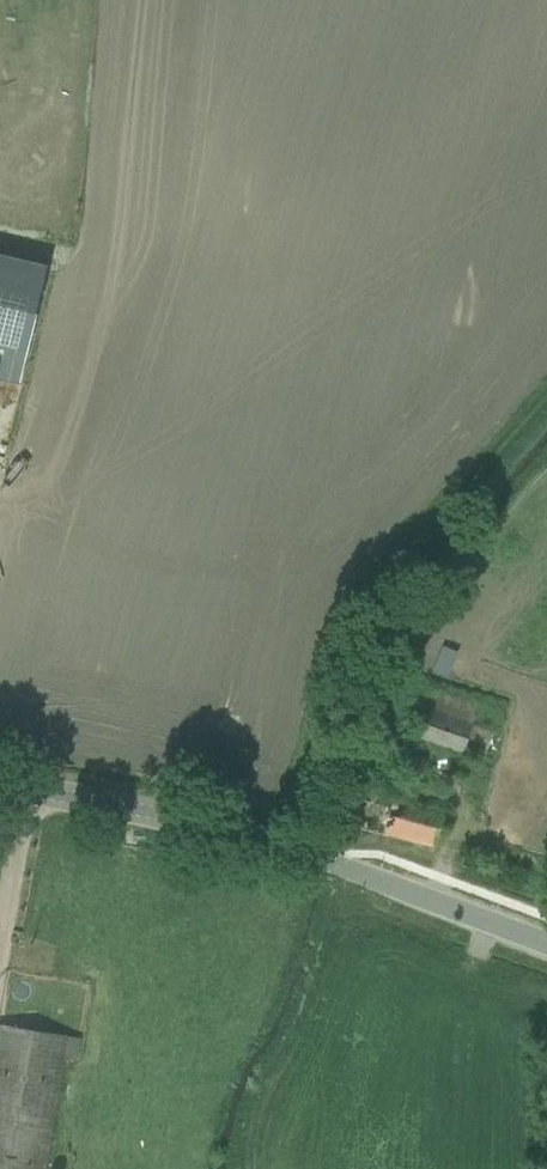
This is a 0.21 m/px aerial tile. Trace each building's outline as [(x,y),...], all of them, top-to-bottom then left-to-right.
[(2,353),(25,359),(48,266),(0,254),(0,353),(2,353)] [(478,705),(433,694),(423,712),(475,725),(478,705)] [(475,725),(423,712),(411,737),(484,764),(495,733),(475,725)] [(340,824),(431,847),(442,804),(382,790),(392,748),(361,740),(340,824)] [(65,1062),(69,1040),(0,1028),(0,1168),(46,1168),(65,1062)]
